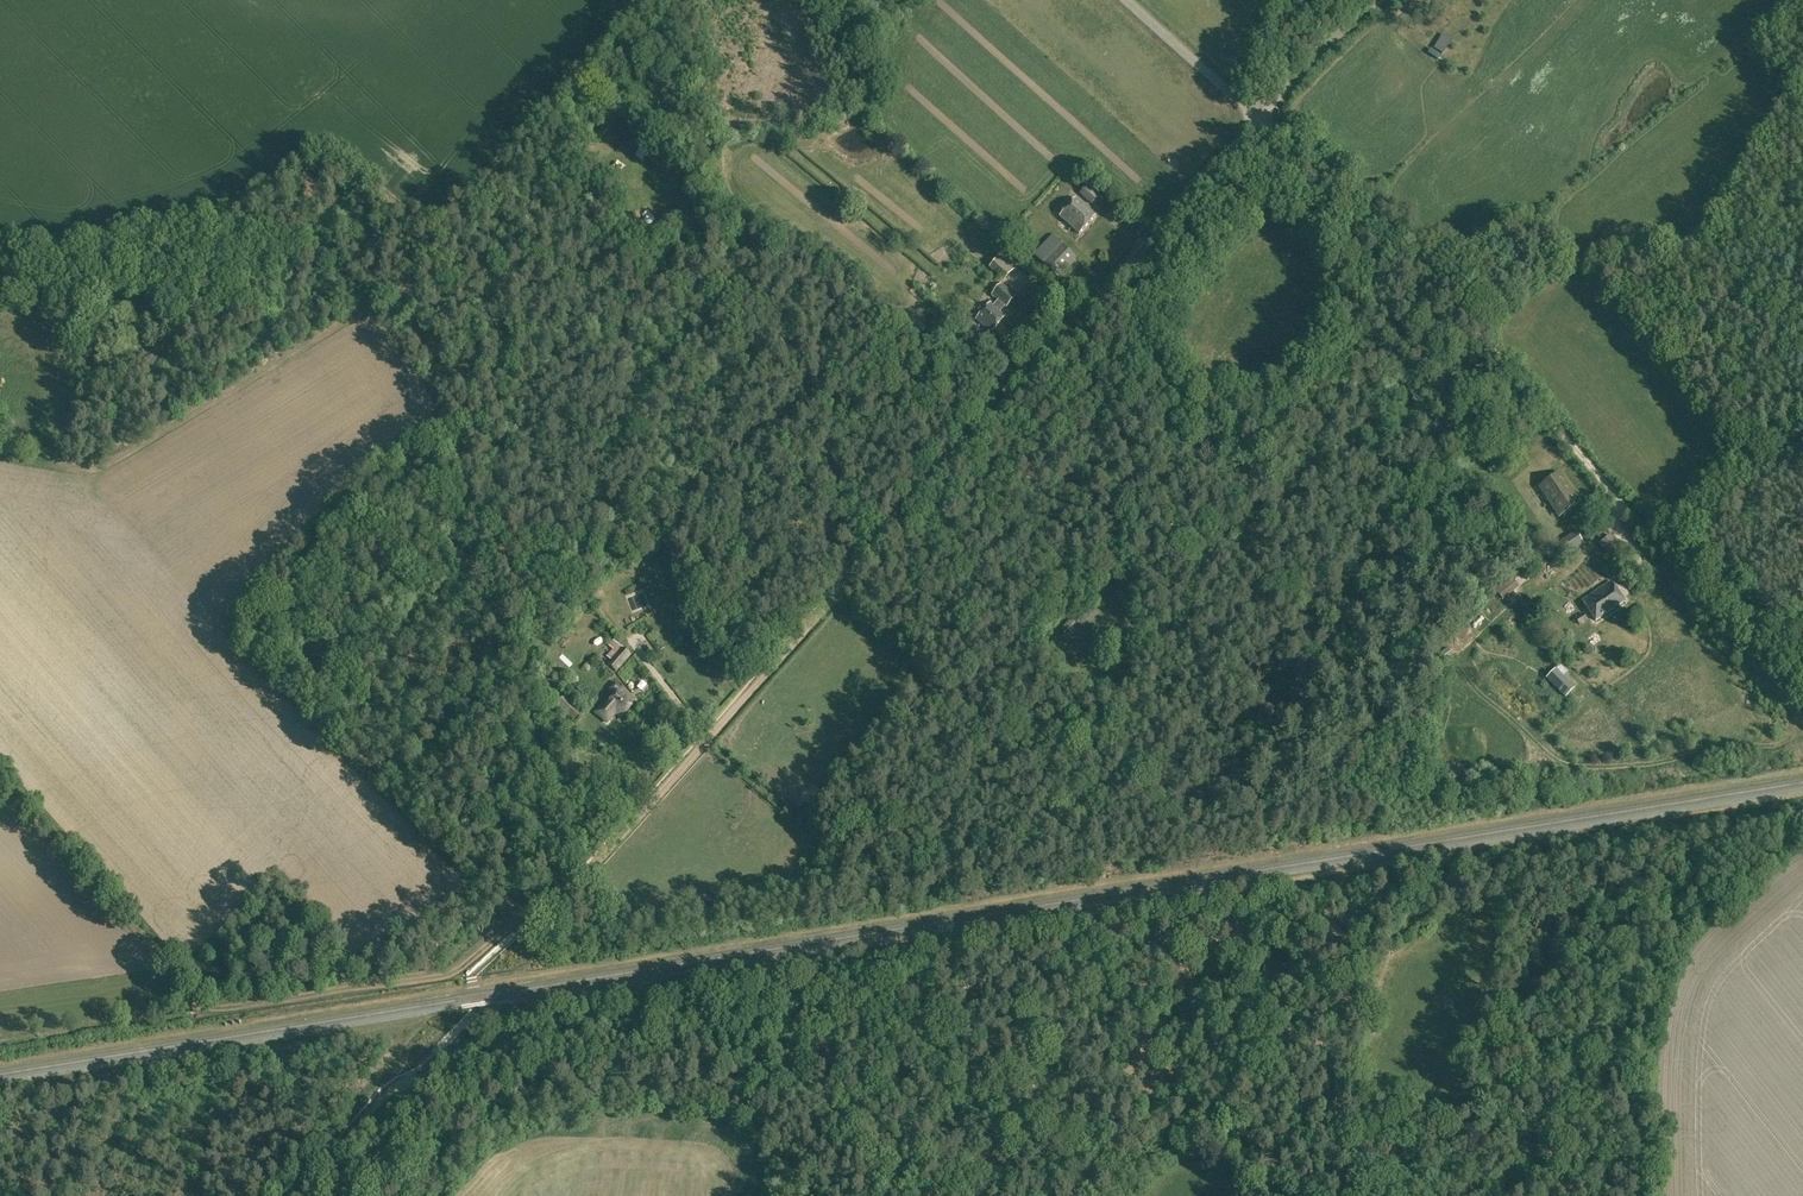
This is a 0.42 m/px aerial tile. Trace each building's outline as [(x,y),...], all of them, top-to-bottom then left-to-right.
[(1433,49),(1441,54),(1451,40),(1443,34),(1433,49)] [(647,165),(658,173),(661,168),(651,160),(647,165)] [(1080,193),(1091,204),(1098,198),(1086,187),(1080,193)] [(1060,217),(1079,234),(1096,216),(1076,199),(1060,217)] [(1034,255),(1060,280),(1079,261),(1053,235),(1034,255)] [(993,270),(1002,277),(1007,270),(999,263),(993,270)] [(976,319),(992,332),(1006,317),(1000,311),(1005,307),(1006,308),(1013,301),(1012,301),(1016,297),(1001,284),(990,296),(996,302),(993,305),(990,303),(976,319)] [(1002,346),(1017,334),(1012,328),(997,339),(1002,346)] [(916,341),(926,349),(932,342),(922,333),(916,341)] [(1541,488),(1559,515),(1578,503),(1560,475),(1541,488)] [(1495,522),(1501,528),(1507,520),(1501,514),(1495,522)] [(1578,528),(1588,537),(1597,526),(1587,517),(1578,528)] [(1555,546),(1563,557),(1582,543),(1575,533),(1555,546)] [(1623,553),(1609,536),(1599,543),(1613,560),(1623,553)] [(1626,585),(1630,590),(1639,583),(1636,578),(1626,585)] [(1513,579),(1497,592),(1503,599),(1519,586),(1513,579)] [(1611,582),(1582,600),(1596,621),(1624,602),(1611,582)] [(1112,598),(1122,610),(1126,606),(1117,594),(1112,598)] [(1127,607),(1134,616),(1139,611),(1132,603),(1127,607)] [(1582,613),(1575,618),(1580,624),(1587,620),(1582,613)] [(608,664),(616,671),(631,655),(622,648),(618,644),(607,656),(612,660),(608,664)] [(1565,697),(1574,688),(1555,670),(1546,678),(1565,697)] [(543,693),(552,704),(557,699),(548,688),(543,693)] [(606,706),(621,719),(637,702),(622,688),(606,706)] [(557,705),(576,723),(585,714),(565,696),(557,705)] [(544,697),(534,705),(541,715),(551,706),(544,697)]
